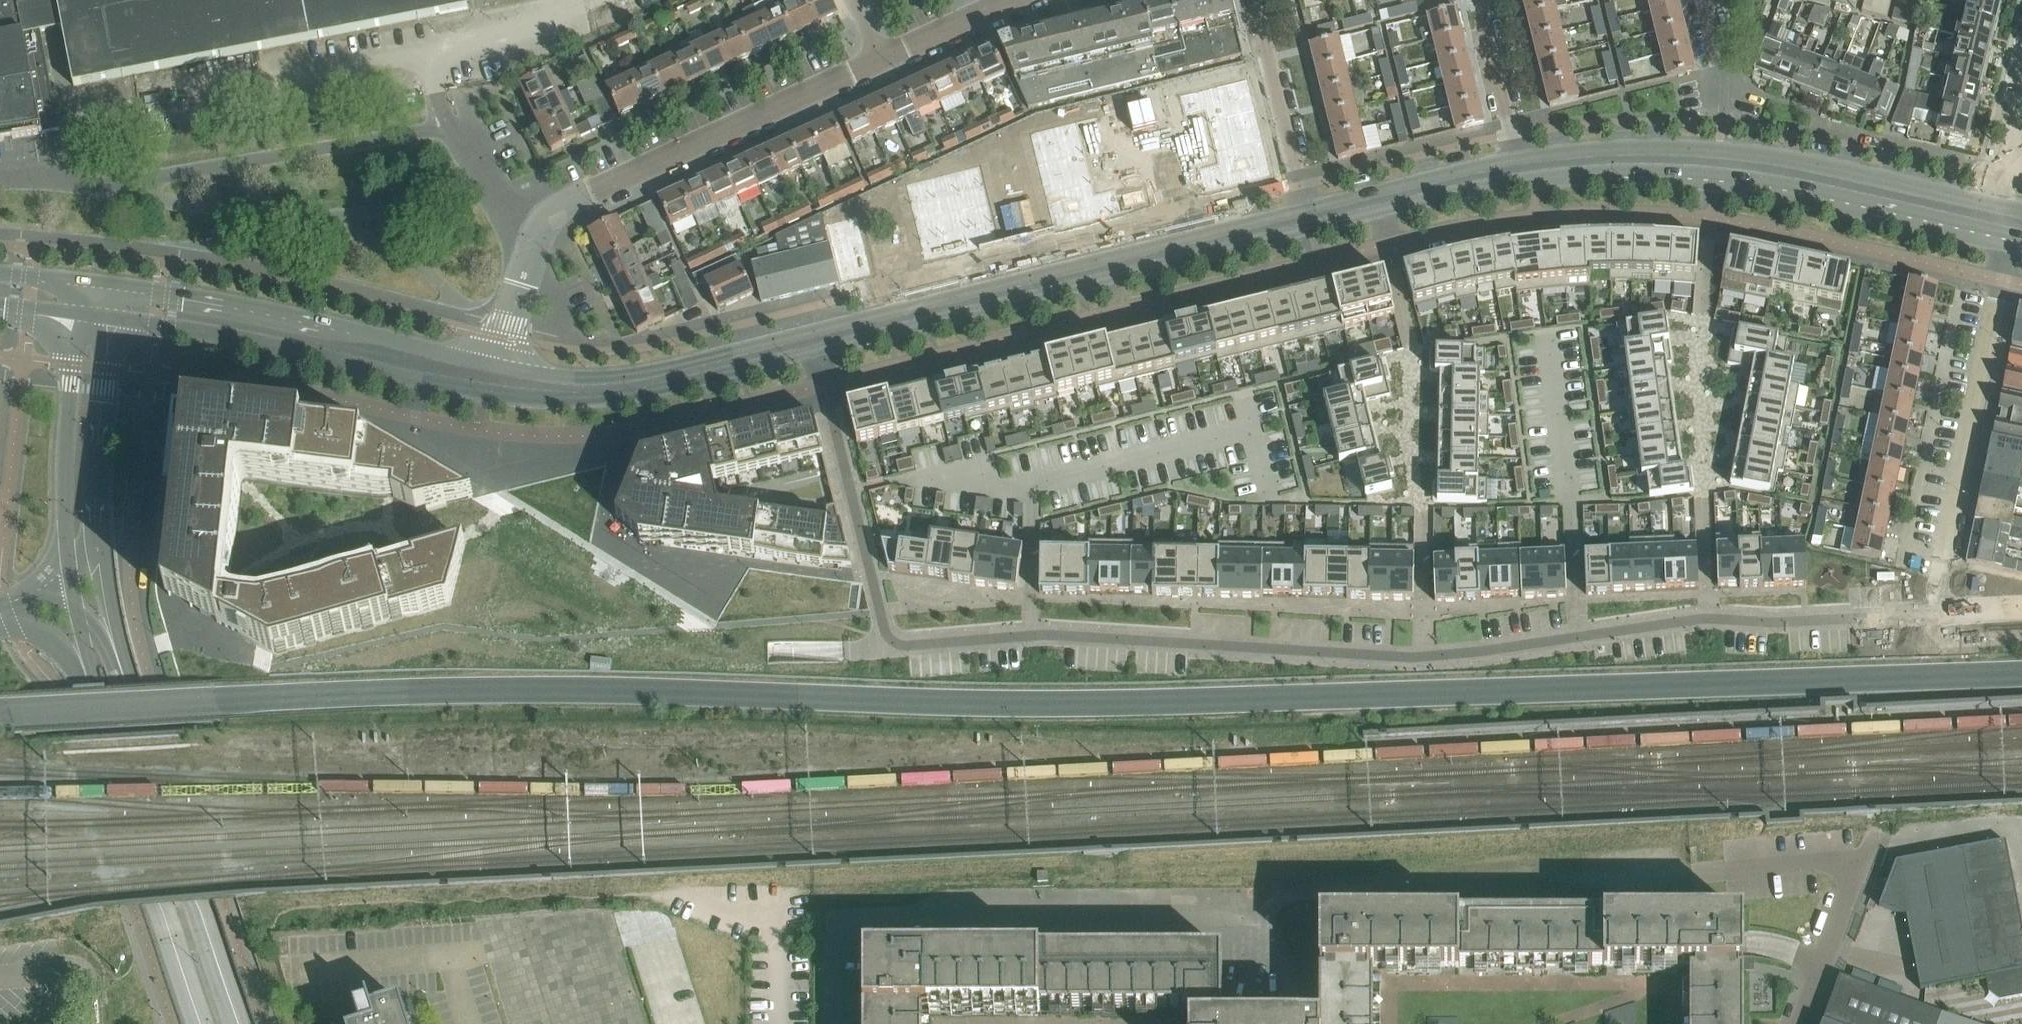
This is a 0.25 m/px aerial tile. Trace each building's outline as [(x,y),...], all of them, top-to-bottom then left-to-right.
[(51,114),(39,35),(42,27),(40,13),(67,8),(65,0),(0,0),(0,122),(51,114)] [(476,0),(313,0),(313,1),(287,6),(289,16),(76,50),(79,66),(476,3),(476,0)] [(714,0),(700,0),(699,1),(703,8),(715,3),(714,0)] [(782,7),(781,8),(778,0),(769,0),(755,6),(772,45),(794,35),(782,7)] [(805,0),(798,0),(782,7),(794,35),(816,25),(805,0)] [(831,0),(805,0),(816,25),(838,15),(831,0)] [(1172,0),(1166,0),(1143,6),(1160,76),(1189,69),(1172,0)] [(1189,69),(1215,63),(1208,34),(1209,34),(1200,0),(1172,0),(1189,69)] [(1229,0),(1200,0),(1209,34),(1208,34),(1215,63),(1243,56),(1229,0)] [(1425,1),(1427,9),(1443,6),(1442,0),(1427,0),(1425,1)] [(1527,16),(1556,9),(1567,6),(1565,0),(1523,0),(1527,16)] [(1613,0),(1603,0),(1608,20),(1617,18),(1613,0)] [(1677,0),(1648,0),(1650,9),(1678,3),(1677,0)] [(1790,1),(1787,0),(1782,0),(1778,10),(1785,13),(1790,1)] [(1886,19),(1890,7),(1864,0),(1861,13),(1886,19)] [(1913,3),(1900,0),(1897,0),(1892,20),(1908,24),(1913,3)] [(2001,1),(1998,0),(1967,0),(1964,15),(1998,24),(2001,13),(1999,12),(2001,1)] [(703,8),(699,1),(686,7),(690,14),(703,8)] [(1427,9),(1425,1),(1402,6),(1404,15),(1427,9)] [(1684,25),(1678,3),(1650,9),(1656,32),(1684,25)] [(772,45),(755,6),(744,11),(749,22),(738,27),(751,55),(772,45)] [(1160,76),(1143,6),(1110,14),(1127,84),(1160,76)] [(1402,6),(1388,10),(1391,19),(1404,15),(1402,6)] [(1603,21),(1599,7),(1591,9),(1594,24),(1603,21)] [(1816,26),(1823,9),(1814,7),(1808,22),(1816,26)] [(1462,32),(1456,9),(1427,16),(1430,28),(1420,30),(1423,42),(1433,39),(1462,32)] [(1562,32),(1556,9),(1527,16),(1533,39),(1562,32)] [(1823,29),(1831,11),(1823,9),(1816,26),(1823,29)] [(1127,84),(1110,14),(1077,22),(1094,92),(1127,84)] [(1371,14),(1357,18),(1359,26),(1373,23),(1371,14)] [(672,23),(668,15),(656,21),(660,28),(672,23)] [(1996,33),(1998,24),(1964,15),(1958,36),(1991,44),(1994,33),(1996,33)] [(1359,26),(1357,18),(1342,21),(1344,30),(1359,26)] [(1623,40),(1617,18),(1608,20),(1614,43),(1623,40)] [(1860,43),(1869,21),(1870,20),(1861,18),(1857,28),(1853,40),(1860,43)] [(660,28),(656,21),(642,27),(646,35),(660,28)] [(1606,36),(1603,21),(1594,24),(1598,38),(1606,36)] [(1094,92),(1077,22),(1044,30),(1061,101),(1094,92)] [(1318,28),(1320,37),(1337,33),(1334,24),(1318,28)] [(1689,48),(1684,25),(1656,32),(1662,55),(1689,48)] [(1775,45),(1781,29),(1771,25),(1754,70),(1764,73),(1763,75),(1773,79),(1785,48),(1775,45)] [(1853,40),(1857,28),(1849,25),(1845,37),(1853,40)] [(1896,40),(1900,29),(1893,26),(1888,37),(1896,40)] [(1939,31),(1917,26),(1912,48),(1923,50),(1933,53),(1939,31)] [(751,55),(738,27),(716,37),(729,65),(751,55)] [(1380,28),(1371,30),(1377,54),(1386,51),(1380,28)] [(1900,29),(1896,39),(1906,44),(1909,33),(1900,29)] [(1061,101),(1044,30),(1004,40),(998,43),(1029,109),(1061,101)] [(637,39),(634,31),(613,41),(617,48),(637,39)] [(1467,55),(1462,32),(1433,39),(1439,62),(1467,55)] [(1567,54),(1562,32),(1533,39),(1538,62),(1567,54)] [(1397,33),(1388,35),(1392,50),(1400,48),(1397,33)] [(1988,55),(1991,44),(1958,36),(1953,57),(1988,66),(1991,55),(1988,55)] [(729,65),(716,37),(694,47),(707,75),(729,65)] [(1792,84),(1809,40),(1800,37),(1794,52),(1785,48),(1773,79),(1782,83),(1783,81),(1792,84)] [(1345,62),(1339,39),(1310,46),(1316,69),(1345,62)] [(1810,93),(1822,63),(1813,59),(1819,44),(1809,40),(1792,84),(1801,88),(1801,90),(1810,93)] [(602,55),(617,48),(613,41),(598,47),(602,55)] [(1005,73),(993,46),(970,56),(983,84),(1005,73)] [(707,75),(694,47),(672,57),(685,85),(707,75)] [(1406,70),(1400,48),(1392,50),(1397,72),(1406,70)] [(1695,71),(1689,48),(1662,55),(1667,78),(1695,71)] [(1919,72),(1923,50),(1912,48),(1908,69),(1919,72)] [(1625,49),(1616,51),(1620,65),(1628,63),(1625,49)] [(1822,63),(1810,93),(1819,97),(1820,95),(1829,98),(1846,54),(1837,51),(1836,55),(1827,52),(1822,63)] [(1614,67),(1610,52),(1602,55),(1605,69),(1614,67)] [(1573,77),(1567,54),(1538,62),(1544,84),(1573,77)] [(1846,54),(1829,98),(1837,101),(1836,104),(1846,107),(1858,77),(1864,61),(1856,58),(1846,54)] [(1473,78),(1467,55),(1439,62),(1444,85),(1473,78)] [(592,69),(586,56),(577,61),(583,73),(592,69)] [(983,84),(970,56),(948,66),(961,94),(983,84)] [(685,85),(672,57),(650,67),(663,95),(685,85)] [(1986,76),(1988,66),(1953,57),(1948,79),(1981,86),(1983,75),(1986,76)] [(1391,74),(1388,59),(1379,62),(1382,76),(1391,74)] [(1866,113),(1884,69),(1886,63),(1877,60),(1869,81),(1858,77),(1846,107),(1855,111),(1856,109),(1866,113)] [(1350,84),(1345,62),(1316,69),(1321,91),(1350,84)] [(1632,77),(1628,63),(1620,65),(1623,80),(1632,77)] [(961,94),(948,66),(927,75),(940,103),(961,94)] [(663,95),(650,67),(628,77),(641,105),(663,95)] [(1618,81),(1614,67),(1605,69),(1609,83),(1618,81)] [(1885,122),(1897,91),(1887,87),(1893,73),(1884,69),(1866,113),(1865,115),(1885,122)] [(1915,95),(1915,94),(1919,72),(1908,69),(1904,91),(1904,92),(1915,95)] [(559,93),(548,70),(520,84),(531,107),(559,93)] [(1409,85),(1406,70),(1397,72),(1401,87),(1409,85)] [(1395,88),(1391,74),(1382,76),(1386,90),(1395,88)] [(940,103),(927,75),(905,85),(918,113),(940,103)] [(605,98),(595,76),(576,85),(587,107),(593,104),(605,98)] [(641,105),(628,77),(606,87),(619,115),(641,105)] [(1578,100),(1573,77),(1544,84),(1550,107),(1578,100)] [(1478,100),(1473,78),(1444,85),(1449,107),(1478,100)] [(1199,175),(1142,190),(1145,203),(1202,188),(1204,193),(1272,176),(1247,79),(1179,97),(1199,175)] [(1975,109),(1981,86),(1948,79),(1943,100),(1943,101),(1975,109)] [(1355,107),(1350,84),(1321,91),(1327,114),(1355,107)] [(905,85),(883,95),(896,123),(906,118),(914,137),(926,132),(918,113),(905,85)] [(1912,120),(1918,95),(1915,94),(1915,95),(1904,92),(1892,124),(1910,129),(1912,120)] [(569,115),(559,93),(531,107),(541,128),(569,115)] [(896,123),(883,95),(862,105),(874,133),(896,123)] [(1968,139),(1975,109),(1943,101),(1943,100),(1918,95),(1912,120),(1938,126),(1937,132),(1968,139)] [(615,120),(605,98),(593,104),(604,126),(615,120)] [(1484,123),(1478,100),(1449,107),(1455,130),(1484,123)] [(1414,101),(1405,103),(1408,118),(1417,116),(1414,101)] [(874,133),(862,105),(840,115),(853,143),(874,133)] [(1403,119),(1399,105),(1390,107),(1394,121),(1403,119)] [(1361,129),(1355,107),(1327,114),(1332,136),(1361,129)] [(1011,109),(997,115),(1001,125),(1015,118),(1011,109)] [(552,151),(593,131),(589,121),(575,128),(569,115),(541,128),(552,151)] [(980,135),(1001,125),(997,115),(976,125),(980,135)] [(1421,129),(1417,116),(1408,118),(1412,132),(1421,129)] [(1097,117),(1029,134),(1053,231),(1134,211),(1133,206),(1145,203),(1142,190),(1116,196),(1097,117)] [(847,147),(834,118),(810,129),(823,158),(847,147)] [(1406,134),(1403,119),(1394,121),(1397,136),(1406,134)] [(958,145),(980,135),(976,125),(954,135),(958,145)] [(958,145),(954,135),(953,136),(949,128),(940,132),(943,140),(941,141),(946,150),(958,145)] [(823,158),(810,129),(788,139),(802,168),(823,158)] [(1367,153),(1361,129),(1332,136),(1338,160),(1367,153)] [(802,168),(788,139),(767,148),(780,177),(802,168)] [(780,177),(767,148),(745,158),(759,187),(780,177)] [(911,155),(915,164),(929,159),(924,149),(911,155)] [(759,187),(745,158),(724,168),(737,197),(759,187)] [(903,159),(889,165),(893,175),(907,168),(903,159)] [(893,175),(889,165),(867,175),(871,185),(893,175)] [(737,197),(724,168),(702,178),(716,207),(737,197)] [(979,168),(905,187),(925,263),(999,245),(979,168)] [(716,207),(702,178),(681,188),(694,217),(716,207)] [(866,188),(861,178),(839,189),(843,198),(866,188)] [(694,217),(681,188),(658,198),(671,227),(694,217)] [(817,199),(821,208),(821,209),(834,202),(830,193),(817,199)] [(667,231),(653,201),(640,207),(653,237),(657,235),(667,231)] [(808,203),(795,209),(799,219),(813,213),(808,203)] [(799,219),(795,209),(783,215),(787,225),(799,219)] [(780,256),(752,263),(759,291),(762,303),(839,283),(822,214),(776,237),(780,256)] [(631,247),(617,218),(590,231),(597,248),(594,249),(599,260),(602,258),(603,260),(631,247)] [(761,225),(765,234),(766,235),(779,229),(774,219),(761,225)] [(857,219),(826,227),(830,246),(862,238),(857,219)] [(672,243),(667,231),(657,235),(663,248),(672,243)] [(731,239),(735,249),(748,243),(743,233),(731,239)] [(1610,234),(1588,235),(1590,273),(1610,272),(1611,272),(1610,234)] [(1611,272),(1610,272),(1610,282),(1633,282),(1633,277),(1632,277),(1633,234),(1611,234),(1610,234),(1611,272)] [(1633,234),(1632,277),(1633,277),(1652,277),(1653,278),(1655,235),(1634,234),(1633,234)] [(1588,235),(1562,237),(1566,288),(1591,287),(1590,273),(1588,235)] [(1652,277),(1652,282),(1673,284),(1677,237),(1655,235),(1653,278),(1652,277)] [(1542,238),(1536,239),(1542,291),(1566,288),(1562,237),(1556,237),(1554,239),(1551,240),(1547,241),(1543,240),(1543,239),(1542,238)] [(1677,237),(1673,284),(1695,285),(1699,238),(1677,237)] [(862,238),(830,246),(835,265),(867,257),(862,238)] [(1510,242),(1518,289),(1516,289),(1517,294),(1542,291),(1536,239),(1530,240),(1528,242),(1526,243),(1521,244),(1517,244),(1516,242),(1510,242)] [(1510,242),(1489,246),(1496,283),(1494,283),(1496,293),(1516,289),(1518,289),(1510,242)] [(722,244),(709,250),(714,260),(727,253),(722,244)] [(1730,244),(1720,290),(1745,296),(1755,249),(1730,244)] [(1489,246),(1468,250),(1476,287),(1494,283),(1496,283),(1489,246)] [(641,269),(631,247),(603,260),(614,282),(641,269)] [(1755,249),(1745,296),(1770,301),(1770,299),(1769,298),(1778,254),(1777,254),(1755,249)] [(714,260),(709,250),(687,261),(691,270),(714,260)] [(1447,255),(1457,296),(1455,296),(1456,301),(1478,296),(1476,287),(1468,250),(1467,250),(1447,255)] [(1778,254),(1769,298),(1770,299),(1793,303),(1802,257),(1778,252),(1777,254),(1778,254)] [(1447,255),(1425,260),(1437,301),(1455,296),(1457,296),(1447,255)] [(754,294),(736,256),(693,276),(698,287),(706,284),(718,310),(754,294)] [(867,257),(835,265),(840,283),(872,275),(867,257)] [(1802,257),(1793,303),(1816,308),(1826,262),(1802,257)] [(1425,260),(1404,266),(1415,307),(1437,301),(1425,260)] [(686,275),(680,262),(671,266),(676,278),(677,279),(686,275)] [(1826,262),(1816,308),(1840,314),(1850,267),(1826,262)] [(647,279),(641,269),(614,282),(624,304),(652,290),(652,291),(663,285),(658,274),(647,279)] [(1366,278),(1358,280),(1369,321),(1395,315),(1385,274),(1376,276),(1373,274),(1368,275),(1366,278)] [(699,304),(686,275),(677,279),(676,278),(672,280),(686,310),(699,304)] [(1872,280),(1863,279),(1861,294),(1869,295),(1872,280)] [(1933,309),(1938,285),(1909,279),(1904,303),(1933,309)] [(1334,284),(1333,284),(1344,330),(1345,330),(1345,327),(1369,321),(1358,280),(1351,282),(1348,280),(1343,282),(1342,284),(1335,286),(1334,284)] [(1333,284),(1312,289),(1323,336),(1344,330),(1333,284)] [(1312,289),(1291,294),(1303,341),(1323,336),(1312,289)] [(666,320),(652,291),(652,290),(624,304),(625,306),(622,307),(627,318),(630,316),(638,333),(649,327),(666,320)] [(1291,294),(1270,300),(1282,346),(1303,341),(1291,294)] [(1866,310),(1869,295),(1861,294),(1858,308),(1866,310)] [(1268,300),(1249,305),(1261,351),(1282,346),(1270,300),(1269,300),(1268,300)] [(1672,302),(1671,310),(1683,312),(1684,304),(1672,302)] [(1664,303),(1652,305),(1653,313),(1665,311),(1664,303)] [(1928,332),(1933,309),(1904,303),(1900,326),(1928,332)] [(1249,305),(1228,310),(1240,357),(1261,351),(1249,305)] [(1652,305),(1640,306),(1641,314),(1653,313),(1652,305)] [(1623,309),(1611,310),(1612,318),(1625,317),(1623,309)] [(1208,315),(1207,316),(1219,362),(1240,357),(1228,310),(1208,315)] [(1611,310),(1599,312),(1600,320),(1612,318),(1611,310)] [(1729,313),(1727,321),(1739,323),(1741,315),(1729,313)] [(1580,315),(1568,316),(1569,324),(1581,323),(1580,315)] [(1207,316),(1186,321),(1197,362),(1217,357),(1218,362),(1219,362),(1207,316)] [(1568,316),(1556,318),(1557,326),(1569,324),(1568,316)] [(1752,317),(1751,326),(1763,328),(1764,320),(1752,317)] [(1665,318),(1616,325),(1620,348),(1624,348),(1624,347),(1668,341),(1667,335),(1668,334),(1667,322),(1666,322),(1665,318)] [(1764,320),(1763,328),(1775,330),(1776,322),(1764,320)] [(1186,321),(1165,326),(1176,370),(1177,369),(1177,368),(1177,367),(1178,367),(1197,362),(1186,321)] [(1534,321),(1522,323),(1523,331),(1535,329),(1534,321)] [(1522,323),(1510,324),(1511,332),(1523,331),(1522,323)] [(1863,326),(1855,325),(1852,340),(1860,342),(1863,326)] [(1165,328),(1146,333),(1156,374),(1176,370),(1165,326),(1164,326),(1165,328)] [(1496,326),(1484,328),(1485,336),(1497,334),(1496,326)] [(1799,326),(1798,334),(1810,337),(1811,329),(1799,326)] [(1923,354),(1928,332),(1900,326),(1895,348),(1923,354)] [(2015,327),(2012,346),(2021,348),(2021,328),(2015,327)] [(1484,328),(1472,329),(1473,338),(1485,336),(1484,328)] [(1733,336),(1730,351),(1783,363),(1784,361),(1788,339),(1734,329),(1734,331),(1735,331),(1734,337),(1733,336)] [(1811,329),(1810,337),(1822,339),(1823,331),(1811,329)] [(1457,331),(1445,333),(1446,341),(1458,339),(1457,331)] [(1146,333),(1126,338),(1136,379),(1156,374),(1146,333)] [(1445,333),(1433,334),(1434,342),(1446,341),(1445,333)] [(1107,341),(1106,341),(1117,384),(1136,379),(1126,338),(1107,342),(1107,341)] [(1598,338),(1590,339),(1591,351),(1600,350),(1598,338)] [(1390,339),(1382,341),(1385,353),(1393,351),(1390,339)] [(1858,356),(1860,342),(1852,340),(1849,354),(1858,356)] [(1106,341),(1086,346),(1097,389),(1117,384),(1106,341)] [(1382,341),(1374,343),(1377,355),(1385,353),(1382,341)] [(1668,341),(1624,347),(1624,348),(1627,368),(1667,363),(1667,364),(1672,363),(1671,360),(1672,360),(1670,347),(1669,347),(1668,341)] [(1374,343),(1366,345),(1369,357),(1377,355),(1374,343)] [(1366,345),(1358,347),(1361,359),(1369,357),(1366,345)] [(1086,346),(1066,351),(1076,389),(1090,386),(1095,385),(1096,389),(1097,389),(1086,346)] [(1506,347),(1498,348),(1499,360),(1507,359),(1506,347)] [(1919,377),(1923,354),(1895,348),(1890,371),(1919,377)] [(1431,371),(1431,372),(1441,372),(1480,372),(1480,373),(1485,373),(1485,350),(1431,349),(1431,365),(1432,365),(1432,371),(1431,371)] [(2007,369),(2021,372),(2021,351),(2011,349),(2007,369)] [(1600,350),(1591,351),(1593,363),(1601,362),(1600,350)] [(1066,351),(1046,356),(1056,394),(1076,389),(1066,351)] [(1730,351),(1728,364),(1752,369),(1751,377),(1790,386),(1790,384),(1794,363),(1784,361),(1783,363),(1730,351)] [(1350,353),(1338,356),(1340,364),(1352,361),(1350,353)] [(1025,363),(1024,363),(1035,409),(1036,409),(1035,405),(1057,399),(1056,394),(1046,356),(1046,358),(1032,361),(1033,364),(1026,365),(1025,363)] [(1827,357),(1824,369),(1832,371),(1835,359),(1827,357)] [(1320,361),(1308,364),(1310,372),(1322,368),(1320,361)] [(1334,395),(1324,398),(1324,399),(1387,383),(1386,380),(1390,379),(1387,368),(1383,369),(1382,363),(1381,361),(1329,374),(1334,393),(1334,395)] [(1002,369),(1000,369),(1012,415),(1035,409),(1024,363),(1009,367),(1009,369),(1003,371),(1002,369)] [(1667,363),(1627,368),(1630,389),(1669,384),(1668,378),(1670,378),(1667,364),(1667,363)] [(1308,364),(1296,367),(1298,375),(1310,372),(1308,364)] [(979,374),(977,375),(987,416),(1001,413),(1010,411),(1011,415),(1012,415),(1000,369),(985,373),(986,375),(979,377),(979,374)] [(1824,369),(1822,381),(1830,383),(1832,371),(1824,369)] [(1879,369),(1874,392),(1885,394),(1914,400),(1919,377),(1890,371),(1879,369)] [(2007,369),(2002,389),(2021,393),(2021,372),(2007,369)] [(1852,386),(1854,372),(1845,370),(1843,384),(1852,386)] [(1278,371),(1266,374),(1268,382),(1280,379),(1278,371)] [(1441,378),(1439,378),(1440,394),(1480,394),(1480,393),(1480,373),(1480,372),(1441,372),(1441,378)] [(1266,374),(1254,377),(1256,385),(1268,382),(1266,374)] [(977,375),(956,380),(966,422),(987,416),(977,375)] [(1749,380),(1747,392),(1748,393),(1747,399),(1795,409),(1800,386),(1790,384),(1790,386),(1751,377),(1750,380),(1749,380)] [(956,380),(935,385),(944,422),(952,420),(964,417),(965,421),(966,422),(956,380)] [(1236,381),(1224,384),(1226,392),(1238,389),(1236,381)] [(1510,381),(1502,382),(1504,394),(1512,393),(1510,381)] [(1604,381),(1596,382),(1597,394),(1606,393),(1604,381)] [(1387,383),(1324,399),(1329,420),(1368,410),(1366,402),(1390,396),(1387,383)] [(1224,384),(1212,387),(1214,395),(1226,392),(1224,384)] [(1292,384),(1284,386),(1287,398),(1295,396),(1292,384)] [(1630,389),(1625,389),(1628,412),(1673,406),(1672,403),(1673,403),(1671,390),(1670,390),(1669,384),(1630,389)] [(1849,401),(1852,386),(1843,384),(1840,399),(1849,401)] [(935,385),(912,391),(921,428),(944,422),(935,385)] [(889,395),(888,395),(898,434),(921,428),(912,391),(890,396),(889,395)] [(1194,392),(1182,395),(1184,403),(1196,400),(1194,392)] [(1439,396),(1439,408),(1440,408),(1440,415),(1489,416),(1489,393),(1480,393),(1480,394),(1440,394),(1440,396),(1439,396)] [(1512,393),(1504,394),(1506,406),(1514,405),(1512,393)] [(1606,393),(1597,394),(1599,406),(1607,405),(1606,393)] [(2002,393),(1998,411),(2002,412),(2001,416),(2021,421),(2021,397),(2002,393)] [(1909,423),(1914,400),(1885,394),(1881,417),(1909,423)] [(888,395),(868,400),(878,439),(898,434),(888,395)] [(1182,395),(1171,398),(1173,406),(1184,403),(1182,395)] [(1745,405),(1742,417),(1743,417),(1743,420),(1787,429),(1787,427),(1792,428),(1795,409),(1747,399),(1746,405),(1745,405)] [(868,400),(848,405),(857,444),(878,439),(868,400)] [(1824,401),(1822,413),(1830,414),(1832,403),(1824,401)] [(1155,402),(1143,405),(1145,413),(1157,410),(1155,402)] [(1143,405),(1131,408),(1133,416),(1145,413),(1143,405)] [(1673,406),(1628,412),(1631,434),(1636,433),(1636,432),(1675,427),(1674,421),(1675,421),(1674,408),(1673,408),(1673,406)] [(1368,410),(1329,420),(1334,441),(1373,431),(1368,410)] [(1115,412),(1103,415),(1105,423),(1117,420),(1115,412)] [(1822,413),(1820,425),(1828,426),(1830,414),(1822,413)] [(793,419),(791,419),(801,459),(823,454),(814,414),(809,415),(793,419)] [(1300,414),(1292,416),(1295,428),(1303,426),(1300,414)] [(1103,415),(1091,418),(1093,425),(1105,423),(1103,415)] [(1438,421),(1438,434),(1439,434),(1439,436),(1479,437),(1479,438),(1488,438),(1489,416),(1440,415),(1440,421),(1438,421)] [(1845,418),(1837,416),(1834,430),(1842,433),(1845,418)] [(2001,416),(2000,421),(1996,421),(1993,439),(2021,445),(2021,421),(2001,416)] [(1904,446),(1909,423),(1881,417),(1876,440),(1904,446)] [(772,424),(770,424),(780,464),(801,459),(791,419),(788,420),(772,424)] [(1740,435),(1739,441),(1783,450),(1783,448),(1787,429),(1743,420),(1742,422),(1741,422),(1739,435),(1740,435)] [(1075,421),(1064,424),(1066,432),(1077,429),(1075,421)] [(418,443),(419,424),(398,423),(397,442),(418,443)] [(751,429),(749,430),(759,469),(780,464),(770,424),(767,425),(751,429)] [(1064,424),(1052,427),(1054,435),(1066,432),(1064,424)] [(1610,424),(1602,425),(1603,437),(1611,436),(1610,424)] [(1516,425),(1508,426),(1510,438),(1518,437),(1516,425)] [(1303,426),(1295,428),(1298,440),(1306,438),(1303,426)] [(1675,427),(1636,432),(1636,433),(1639,453),(1639,454),(1678,448),(1678,446),(1679,446),(1677,433),(1676,433),(1675,427)] [(731,434),(728,435),(738,475),(759,469),(749,430),(746,430),(731,434)] [(1839,447),(1842,433),(1834,430),(1831,445),(1839,447)] [(1373,431),(1334,441),(1339,462),(1378,452),(1373,431)] [(1029,433),(1017,436),(1019,444),(1031,441),(1029,433)] [(222,603),(220,624),(275,654),(293,661),(378,667),(445,647),(598,668),(768,664),(842,662),(844,662),(844,661),(851,608),(860,609),(864,584),(855,582),(855,581),(852,568),(838,566),(823,564),(821,564),(819,563),(800,561),(799,560),(797,560),(778,558),(776,557),(774,557),(755,555),(754,554),(729,551),(710,548),(684,545),(665,542),(641,539),(471,515),(473,498),(469,499),(469,498),(472,497),(449,483),(445,481),(444,482),(433,476),(434,474),(427,470),(427,472),(420,468),(420,466),(417,465),(403,457),(402,457),(279,443),(280,440),(241,435),(237,474),(226,572),(222,603)] [(626,495),(617,517),(641,539),(665,542),(684,545),(710,548),(729,551),(754,554),(759,513),(720,508),(713,481),(738,475),(728,435),(725,435),(708,440),(703,441),(686,445),(681,446),(664,451),(659,452),(642,456),(641,458),(640,461),(633,479),(631,483),(626,495)] [(1017,436),(1005,439),(1007,447),(1019,444),(1017,436)] [(1438,439),(1438,452),(1439,452),(1439,458),(1478,458),(1479,438),(1479,437),(1439,436),(1439,439),(1438,439)] [(1611,436),(1603,437),(1605,449),(1613,448),(1611,436)] [(1518,437),(1510,438),(1511,450),(1520,449),(1518,437)] [(993,438),(985,440),(988,452),(996,450),(993,438)] [(1988,460),(2021,468),(2021,445),(1993,439),(1988,460)] [(1899,469),(1904,446),(1876,440),(1871,462),(1899,469)] [(1736,456),(1735,462),(1778,471),(1778,472),(1783,473),(1787,449),(1783,448),(1783,450),(1739,441),(1738,447),(1737,447),(1735,456),(1736,456)] [(1810,442),(1808,454),(1816,456),(1818,444),(1810,442)] [(959,446),(951,448),(954,460),(962,458),(959,446)] [(951,448),(943,450),(946,462),(954,460),(951,448)] [(1639,453),(1634,453),(1637,477),(1647,476),(1647,475),(1681,470),(1681,469),(1680,464),(1681,463),(1680,454),(1679,454),(1678,448),(1639,454),(1639,453)] [(1378,452),(1339,462),(1340,462),(1356,458),(1365,491),(1366,495),(1392,488),(1389,476),(1393,475),(1390,460),(1380,462),(1378,452)] [(1808,454),(1806,466),(1814,468),(1816,456),(1808,454)] [(1310,456),(1302,458),(1305,470),(1313,468),(1310,456)] [(912,458),(904,460),(907,471),(915,470),(912,458)] [(1438,464),(1437,473),(1438,473),(1438,480),(1478,481),(1478,479),(1478,458),(1439,458),(1438,464)] [(904,460),(896,462),(899,473),(907,471),(904,460)] [(1988,460),(1984,481),(2021,489),(2021,468),(1988,460)] [(1731,483),(1730,485),(1774,493),(1778,472),(1778,471),(1735,462),(1732,477),(1733,478),(1732,483),(1731,483)] [(1827,462),(1825,476),(1834,478),(1837,464),(1827,462)] [(1895,492),(1899,469),(1871,462),(1866,485),(1895,492)] [(1615,467),(1607,468),(1609,480),(1617,479),(1615,467)] [(1313,468),(1305,470),(1308,482),(1316,480),(1313,468)] [(1522,468),(1514,469),(1516,481),(1524,480),(1522,468)] [(1681,470),(1647,475),(1647,476),(1650,497),(1694,491),(1692,475),(1691,475),(1690,469),(1691,469),(1691,468),(1681,469),(1681,470)] [(878,471),(866,473),(868,481),(880,479),(878,471)] [(1831,493),(1834,478),(1825,476),(1822,491),(1831,493)] [(1434,500),(1434,502),(1487,503),(1487,480),(1478,479),(1478,481),(1438,480),(1438,483),(1434,483),(1434,494),(1438,494),(1438,500),(1434,500)] [(1617,479),(1609,480),(1611,492),(1619,491),(1617,479)] [(1524,480),(1516,481),(1517,493),(1525,492),(1524,480)] [(1984,481),(1979,501),(2016,509),(2018,498),(2021,498),(2021,489),(1984,481)] [(1802,485),(1800,497),(1808,498),(1810,486),(1802,485)] [(1890,514),(1895,492),(1866,485),(1862,508),(1890,514)] [(906,488),(905,500),(913,502),(915,489),(906,488)] [(937,492),(936,504),(944,505),(945,493),(937,492)] [(1736,492),(1724,494),(1725,502),(1737,500),(1736,492)] [(1165,494),(1153,497),(1155,505),(1166,502),(1165,494)] [(1748,495),(1747,503),(1759,505),(1760,497),(1748,495)] [(977,497),(975,510),(983,511),(985,499),(977,497)] [(1153,497),(1141,500),(1143,508),(1155,505),(1153,497)] [(1188,497),(1186,504),(1198,507),(1200,499),(1188,497)] [(1760,497),(1759,505),(1771,508),(1772,500),(1760,497)] [(985,499),(983,511),(991,512),(993,500),(985,499)] [(1200,499),(1198,507),(1210,509),(1212,502),(1200,499)] [(1683,499),(1671,501),(1672,509),(1685,507),(1683,499)] [(2016,509),(1979,501),(1975,522),(2021,532),(2021,520),(2014,518),(2016,509)] [(1662,502),(1650,504),(1651,512),(1663,511),(1662,502)] [(1015,503),(1015,516),(1023,516),(1023,503),(1015,503)] [(1650,504),(1638,505),(1639,514),(1651,512),(1650,504)] [(827,522),(821,564),(823,564),(838,566),(852,568),(849,555),(841,524),(836,505),(827,508),(825,522),(827,522)] [(1121,505),(1110,508),(1112,515),(1123,513),(1121,505)] [(1801,505),(1799,513),(1811,515),(1813,507),(1801,505)] [(1608,506),(1595,507),(1596,515),(1608,515),(1608,506)] [(1620,506),(1608,506),(1608,515),(1620,514),(1620,506)] [(1241,507),(1229,507),(1229,515),(1241,515),(1241,507)] [(1253,507),(1241,507),(1241,515),(1253,515),(1253,507)] [(1284,507),(1273,507),(1273,515),(1284,515),(1284,507)] [(1297,507),(1284,507),(1284,515),(1297,515),(1297,507)] [(1316,507),(1315,515),(1328,515),(1328,507),(1316,507)] [(1328,507),(1328,515),(1340,515),(1340,507),(1328,507)] [(1110,508),(1098,511),(1100,518),(1112,515),(1110,508)] [(1359,508),(1358,516),(1371,516),(1371,508),(1359,508)] [(1371,508),(1371,516),(1383,516),(1383,508),(1371,508)] [(1531,508),(1519,509),(1519,517),(1531,517),(1531,508)] [(1553,508),(1540,508),(1541,516),(1553,516),(1553,508)] [(1828,510),(1819,508),(1816,522),(1825,524),(1828,510)] [(1885,537),(1890,514),(1862,508),(1857,531),(1885,537)] [(1402,509),(1402,517),(1414,517),(1414,509),(1402,509)] [(1442,509),(1442,517),(1454,518),(1454,509),(1442,509)] [(1488,509),(1476,510),(1476,518),(1488,518),(1488,509)] [(1519,509),(1506,509),(1507,517),(1519,517),(1519,509)] [(1476,510),(1463,510),(1464,518),(1476,518),(1476,510)] [(759,513),(754,554),(755,555),(774,557),(776,557),(782,516),(759,513)] [(782,516),(776,557),(778,558),(797,560),(799,560),(804,519),(782,516)] [(1075,516),(1064,519),(1066,527),(1077,524),(1075,516)] [(804,519),(799,560),(800,561),(819,563),(821,564),(827,522),(825,522),(804,519)] [(1064,519),(1052,522),(1054,530),(1066,527),(1064,519)] [(1820,547),(1825,524),(1816,522),(1812,545),(1820,547)] [(1971,543),(2007,550),(2009,539),(2021,541),(2021,532),(1975,522),(1971,543)] [(1845,529),(1840,551),(1852,554),(1880,560),(1885,537),(1857,531),(1845,529)] [(911,546),(882,542),(888,570),(926,575),(932,530),(931,530),(930,535),(913,532),(911,546)] [(932,530),(926,575),(949,578),(948,581),(949,581),(956,533),(932,530)] [(956,533),(949,581),(973,584),(980,536),(956,533)] [(1761,534),(1739,535),(1741,585),(1740,585),(1740,588),(1762,587),(1760,539),(1761,539),(1761,534)] [(1739,535),(1716,536),(1718,586),(1740,585),(1741,585),(1739,535)] [(980,536),(973,584),(995,587),(1001,544),(980,541),(981,536),(980,536)] [(1675,538),(1652,539),(1654,588),(1676,588),(1674,548),(1675,548),(1675,538)] [(1761,539),(1760,539),(1762,587),(1784,586),(1782,543),(1783,543),(1783,538),(1761,539)] [(1652,539),(1629,540),(1630,550),(1631,550),(1633,590),(1654,588),(1652,539)] [(1305,554),(1305,594),(1326,595),(1327,545),(1327,541),(1306,540),(1305,554)] [(1065,551),(1065,594),(1089,594),(1089,541),(1088,551),(1077,551),(1065,551)] [(1089,541),(1089,594),(1089,593),(1090,591),(1092,591),(1110,591),(1111,542),(1089,541)] [(1111,542),(1110,591),(1132,592),(1133,542),(1111,542)] [(1133,542),(1132,592),(1152,592),(1152,595),(1153,595),(1154,542),(1153,542),(1153,547),(1152,547),(1134,547),(1134,542),(1133,542)] [(1154,542),(1153,595),(1175,596),(1176,543),(1154,542)] [(1783,543),(1782,543),(1784,586),(1806,585),(1805,549),(1804,542),(1783,543)] [(1176,543),(1175,596),(1197,596),(1197,543),(1176,543)] [(1197,543),(1197,596),(1218,596),(1219,544),(1218,544),(1218,553),(1205,553),(1198,553),(1198,543),(1197,543)] [(2007,550),(1971,543),(1966,564),(2021,576),(2021,563),(2005,560),(2007,550)] [(1001,544),(995,587),(1017,590),(1023,548),(1001,544)] [(1219,544),(1218,596),(1240,597),(1241,544),(1237,544),(1219,544)] [(1241,544),(1240,597),(1261,597),(1262,544),(1241,544)] [(1262,544),(1261,597),(1262,597),(1262,594),(1283,594),(1284,545),(1262,544)] [(1284,545),(1283,594),(1305,594),(1305,554),(1285,554),(1285,545),(1284,545)] [(1327,545),(1326,595),(1347,595),(1347,598),(1348,598),(1349,545),(1327,545)] [(1349,545),(1348,598),(1369,599),(1370,546),(1369,546),(1369,551),(1349,551),(1350,545),(1349,545)] [(1521,545),(1498,546),(1498,550),(1499,550),(1501,595),(1521,594),(1522,594),(1521,554),(1522,554),(1521,545)] [(1370,546),(1369,599),(1391,599),(1392,547),(1370,546)] [(1392,547),(1391,599),(1413,599),(1414,547),(1392,547)] [(1478,547),(1454,547),(1455,557),(1456,557),(1458,600),(1480,599),(1480,596),(1479,596),(1477,551),(1478,551),(1478,547)] [(1565,547),(1541,549),(1541,553),(1542,553),(1544,596),(1567,596),(1565,547)] [(1675,548),(1674,548),(1676,588),(1698,587),(1697,547),(1675,548)] [(1040,550),(1040,593),(1065,594),(1065,551),(1040,550)] [(1478,551),(1477,551),(1479,596),(1480,596),(1501,595),(1499,550),(1498,550),(1478,551)] [(1630,550),(1608,550),(1608,554),(1610,554),(1611,590),(1612,590),(1633,590),(1631,550),(1630,550)] [(1522,554),(1521,554),(1522,594),(1523,597),(1544,596),(1542,553),(1541,553),(1522,554)] [(1608,554),(1585,555),(1586,595),(1612,593),(1612,590),(1611,590),(1610,554),(1608,554)] [(1455,557),(1433,558),(1435,601),(1458,600),(1456,557),(1455,557)] [(2004,842),(1896,862),(1879,906),(1906,916),(1920,989),(1986,976),(1989,992),(2001,1000),(2021,996),(2021,933),(2004,842)] [(1048,871),(1037,871),(1037,882),(1049,882),(1048,871)] [(1743,973),(1743,962),(1743,960),(1743,958),(1743,957),(1743,933),(1743,932),(1743,915),(1708,915),(1707,915),(1694,915),(1693,915),(1596,915),(1374,914),(1360,914),(1355,914),(1320,914),(1320,1019),(1320,1023),(1743,1023),(1743,973)] [(1320,1019),(1222,1019),(1222,950),(864,950),(865,1023),(923,1023),(923,1014),(922,1014),(922,1009),(1191,1009),(1191,1019),(1189,1019),(1189,1023),(1320,1023),(1320,1019)] [(1840,976),(1822,1023),(1826,1023),(1937,1023),(1941,1013),(1840,976)] [(401,1002),(373,1011),(369,997),(367,998),(369,1004),(356,1008),(361,1023),(409,1023),(401,1002)] [(1941,1013),(1937,1023),(1974,1023),(1941,1013)]
